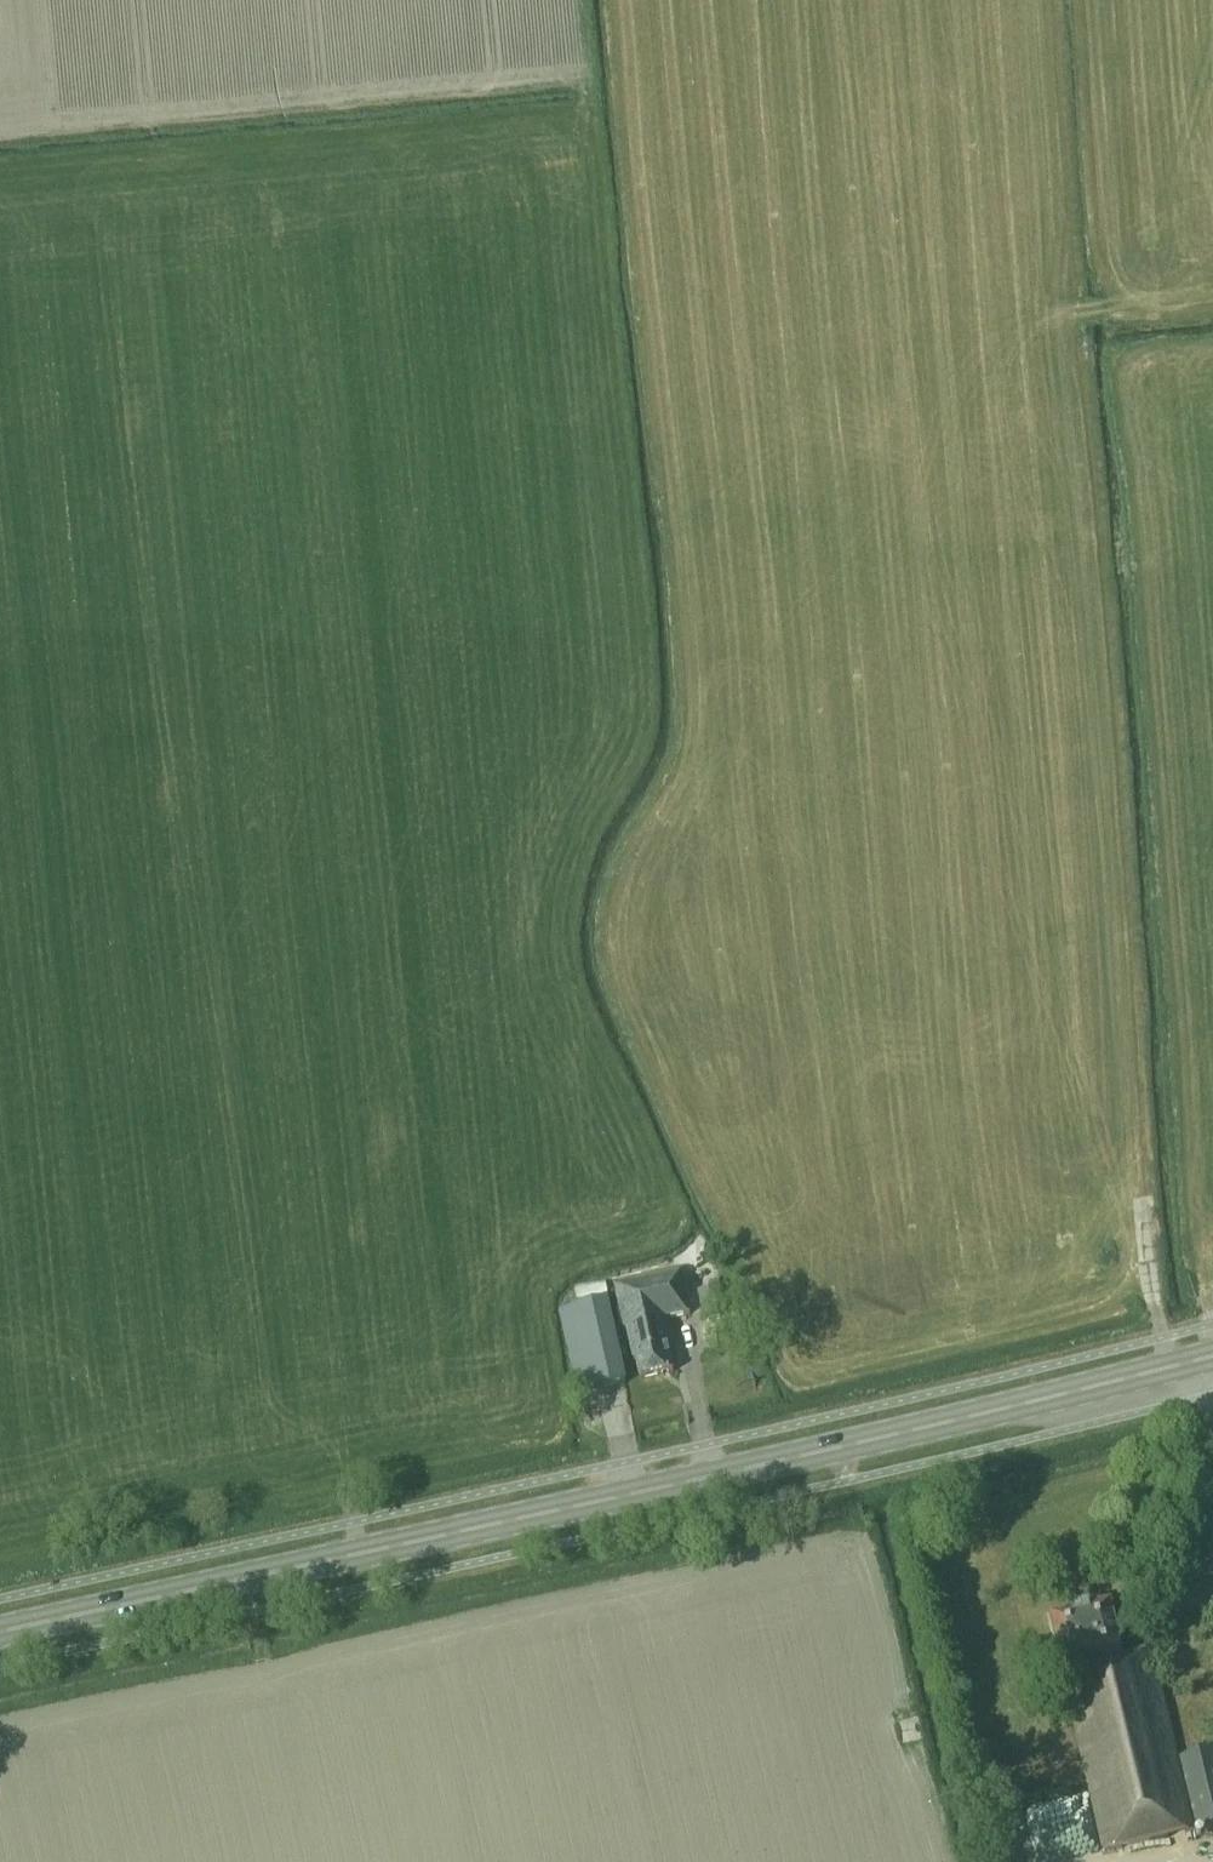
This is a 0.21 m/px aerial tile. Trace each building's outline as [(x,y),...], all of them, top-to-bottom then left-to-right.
[(665,1319),(690,1313),(679,1267),(612,1282),(622,1328),(627,1327),(635,1359),(637,1359),(641,1378),(645,1377),(645,1378),(670,1372),(669,1365),(673,1364),(669,1349),(672,1348),(665,1319)] [(576,1302),(609,1296),(606,1283),(574,1289),(576,1302)] [(559,1312),(577,1393),(627,1382),(609,1301),(559,1312)] [(1212,1826),(1212,1749),(1177,1757),(1153,1651),(1123,1657),(1111,1603),(1051,1617),(1064,1672),(1072,1670),(1077,1696),(1070,1697),(1105,1851),(1111,1849),(1112,1851),(1190,1833),(1190,1832),(1212,1826)]
